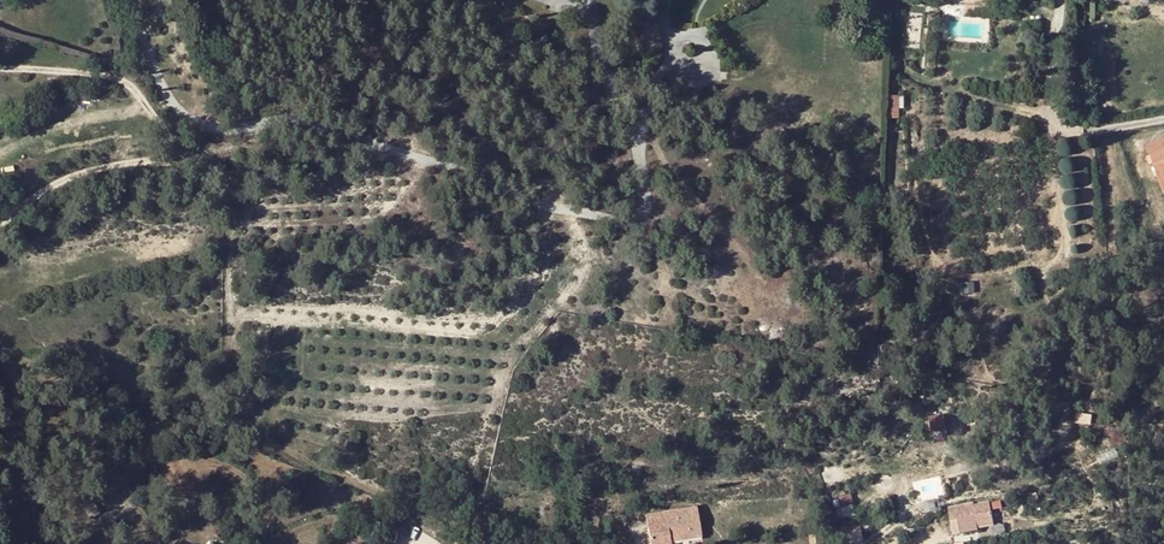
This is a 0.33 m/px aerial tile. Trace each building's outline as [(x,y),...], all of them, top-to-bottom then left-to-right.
[(188,102),(192,112),(201,108),(197,98),(188,102)] [(1163,144),(1163,137),(1143,144),(1145,151),(1163,144)] [(1145,151),(1151,166),(1156,164),(1163,186),(1163,144),(1145,151)] [(1161,191),(1163,190),(1163,186),(1156,164),(1151,166),(1161,191)] [(81,506),(87,519),(99,513),(93,500),(81,506)] [(946,509),(951,535),(977,531),(976,526),(994,523),(991,507),(973,512),(971,504),(946,509)] [(678,540),(700,537),(696,507),(644,514),(649,543),(670,543),(669,542),(669,535),(677,534),(678,540)] [(808,543),(822,543),(820,534),(807,536),(808,543)]
